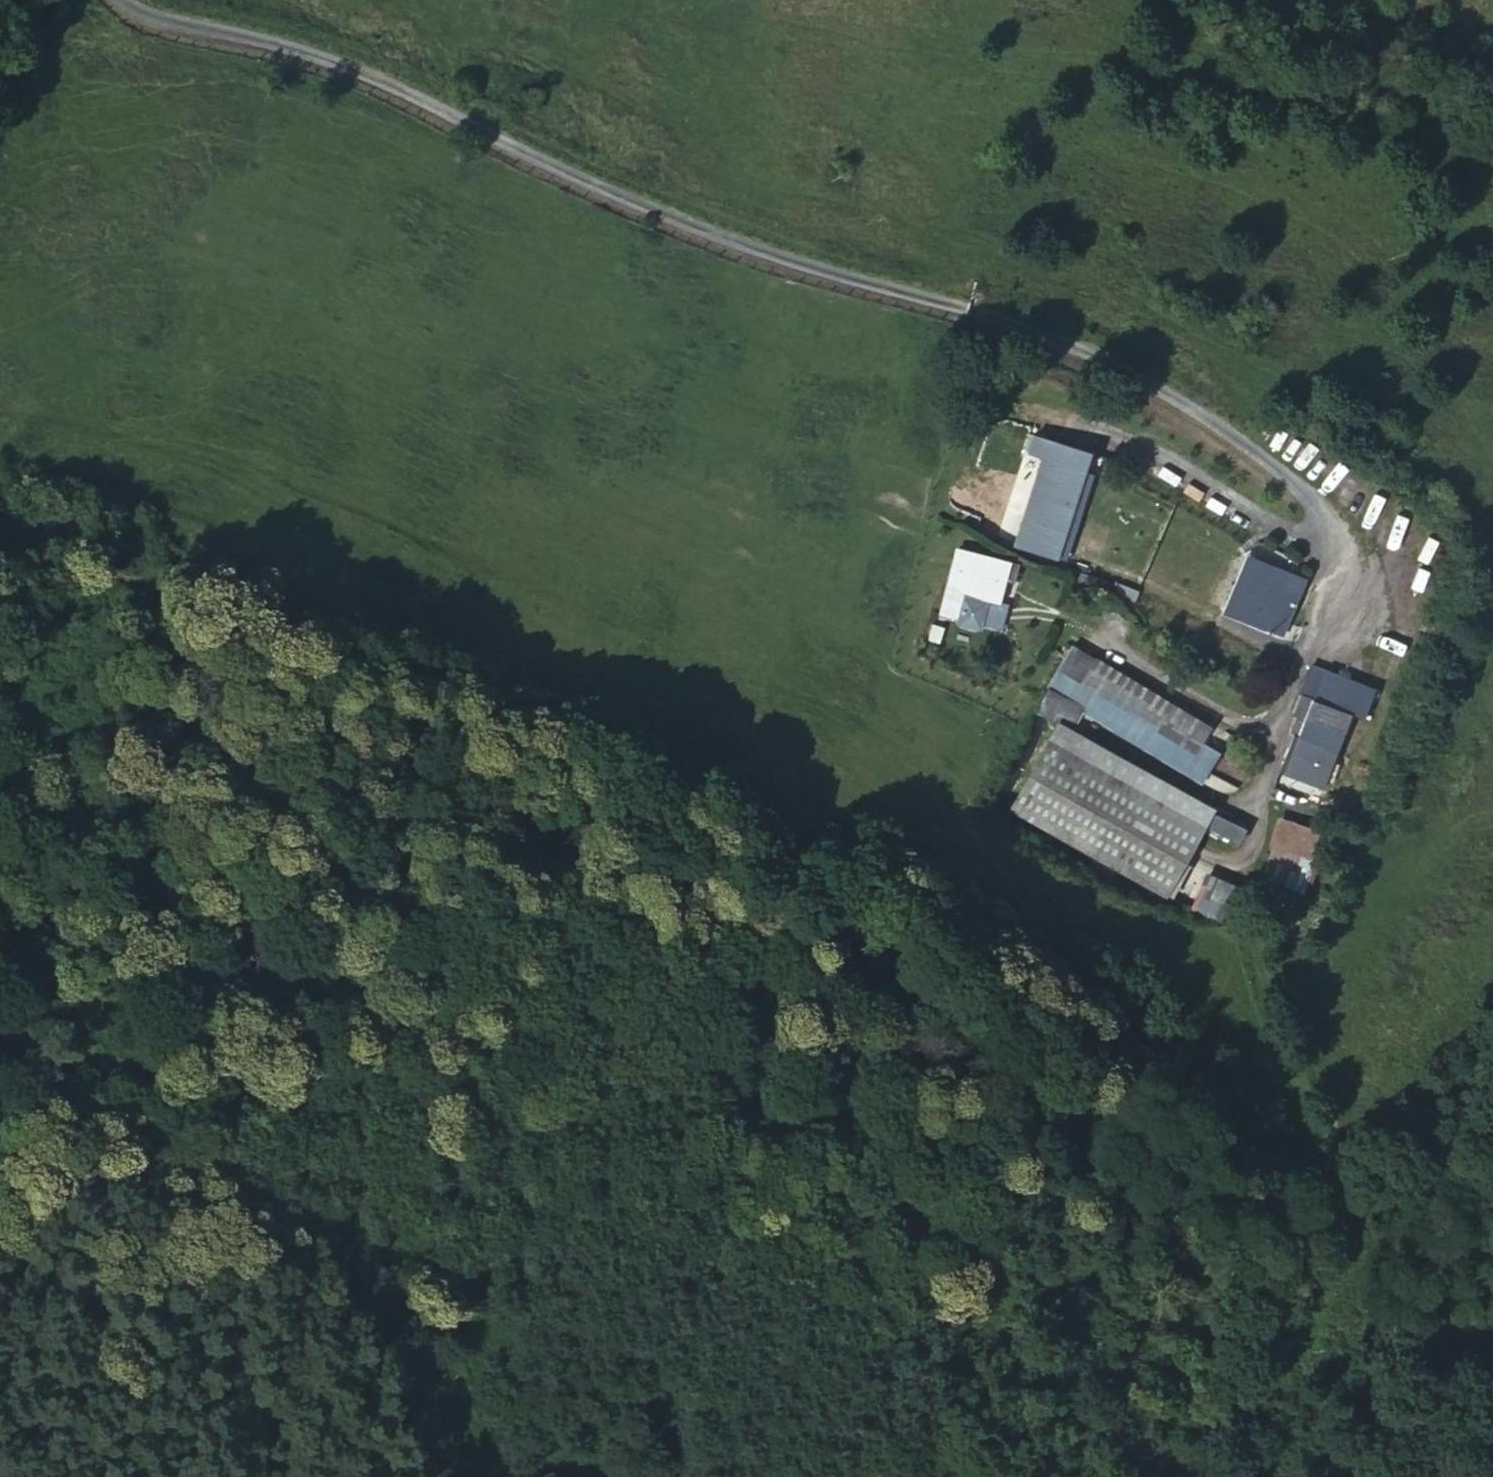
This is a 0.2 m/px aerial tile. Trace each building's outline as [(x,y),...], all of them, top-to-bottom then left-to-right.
[(1045,564),(1074,473),(1038,462),(1010,553),(1045,564)] [(1082,476),(1074,473),(1045,564),(1054,567),(1082,476)] [(1232,613),(1256,557),(1244,552),(1221,608),(1232,613)] [(1288,571),(1256,557),(1232,613),(1264,628),(1270,614),(1283,584),(1288,571)] [(989,601),(995,569),(969,564),(963,596),(989,601)] [(1003,571),(995,569),(989,601),(996,603),(1003,571)] [(1300,591),(1283,584),(1270,614),(1287,622),(1300,591)] [(1080,650),(1067,672),(1196,748),(1210,725),(1080,650)] [(1315,697),(1300,736),(1323,745),(1339,705),(1315,697)] [(1323,745),(1300,736),(1284,775),(1308,784),(1323,745)] [(1299,856),(1318,862),(1327,834),(1283,820),(1260,892),(1297,903),(1302,888),(1290,885),(1299,856)] [(1223,925),(1240,889),(1207,873),(1190,909),(1223,925)]
